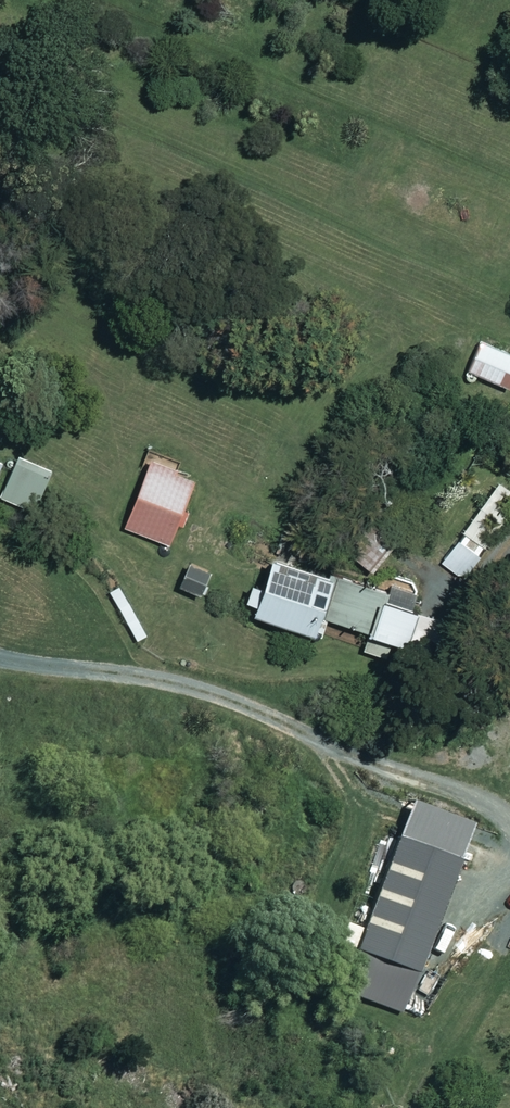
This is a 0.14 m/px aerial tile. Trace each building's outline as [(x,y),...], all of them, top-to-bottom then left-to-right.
[(477,339),(464,371),(506,390),(509,380),(509,353),(477,339)] [(15,456),(0,494),(0,498),(32,511),(48,469),(15,456)] [(191,477),(145,461),(121,528),(167,544),(191,477)] [(494,480),(439,563),(462,578),(509,506),(509,491),(494,480)] [(393,540),(369,522),(348,550),(373,568),(393,540)] [(327,577),(268,558),(250,612),(309,632),(327,577)] [(207,569),(177,564),(173,587),(203,593),(207,569)] [(412,610),(335,583),(324,617),(400,643),(412,610)] [(445,619),(419,611),(409,643),(435,651),(445,619)] [(456,859),(392,836),(351,949),(415,972),(456,859)]
